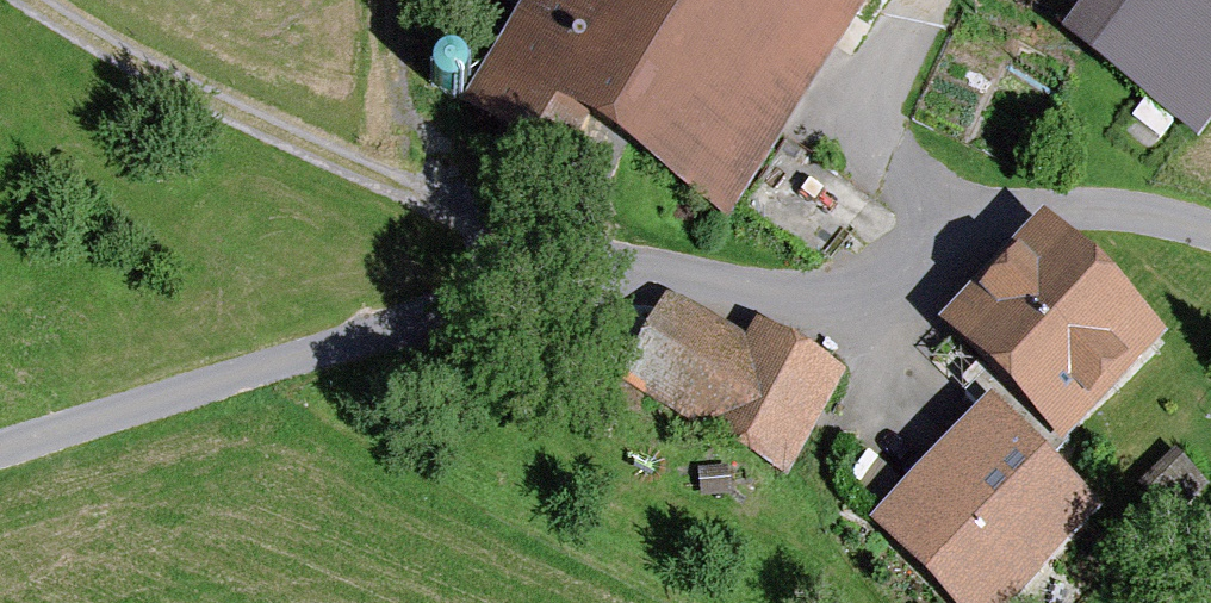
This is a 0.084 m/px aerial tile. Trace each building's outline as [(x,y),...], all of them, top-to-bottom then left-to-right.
[(479,98),(575,163),(603,122),(745,218),(894,0),(545,0),(479,98)] [(1111,62),(1196,127),(1210,107),(1210,0),(1158,0),(1111,62)] [(956,330),(991,367),(1059,439),(1156,348),(1052,239),(956,330)] [(724,435),(787,469),(838,377),(759,334),(746,358),(681,322),(643,391),(724,435)] [(1059,439),(991,367),(965,391),(990,417),(879,522),(955,602),(1000,602),(1092,516),(1038,459),(1059,439)]
